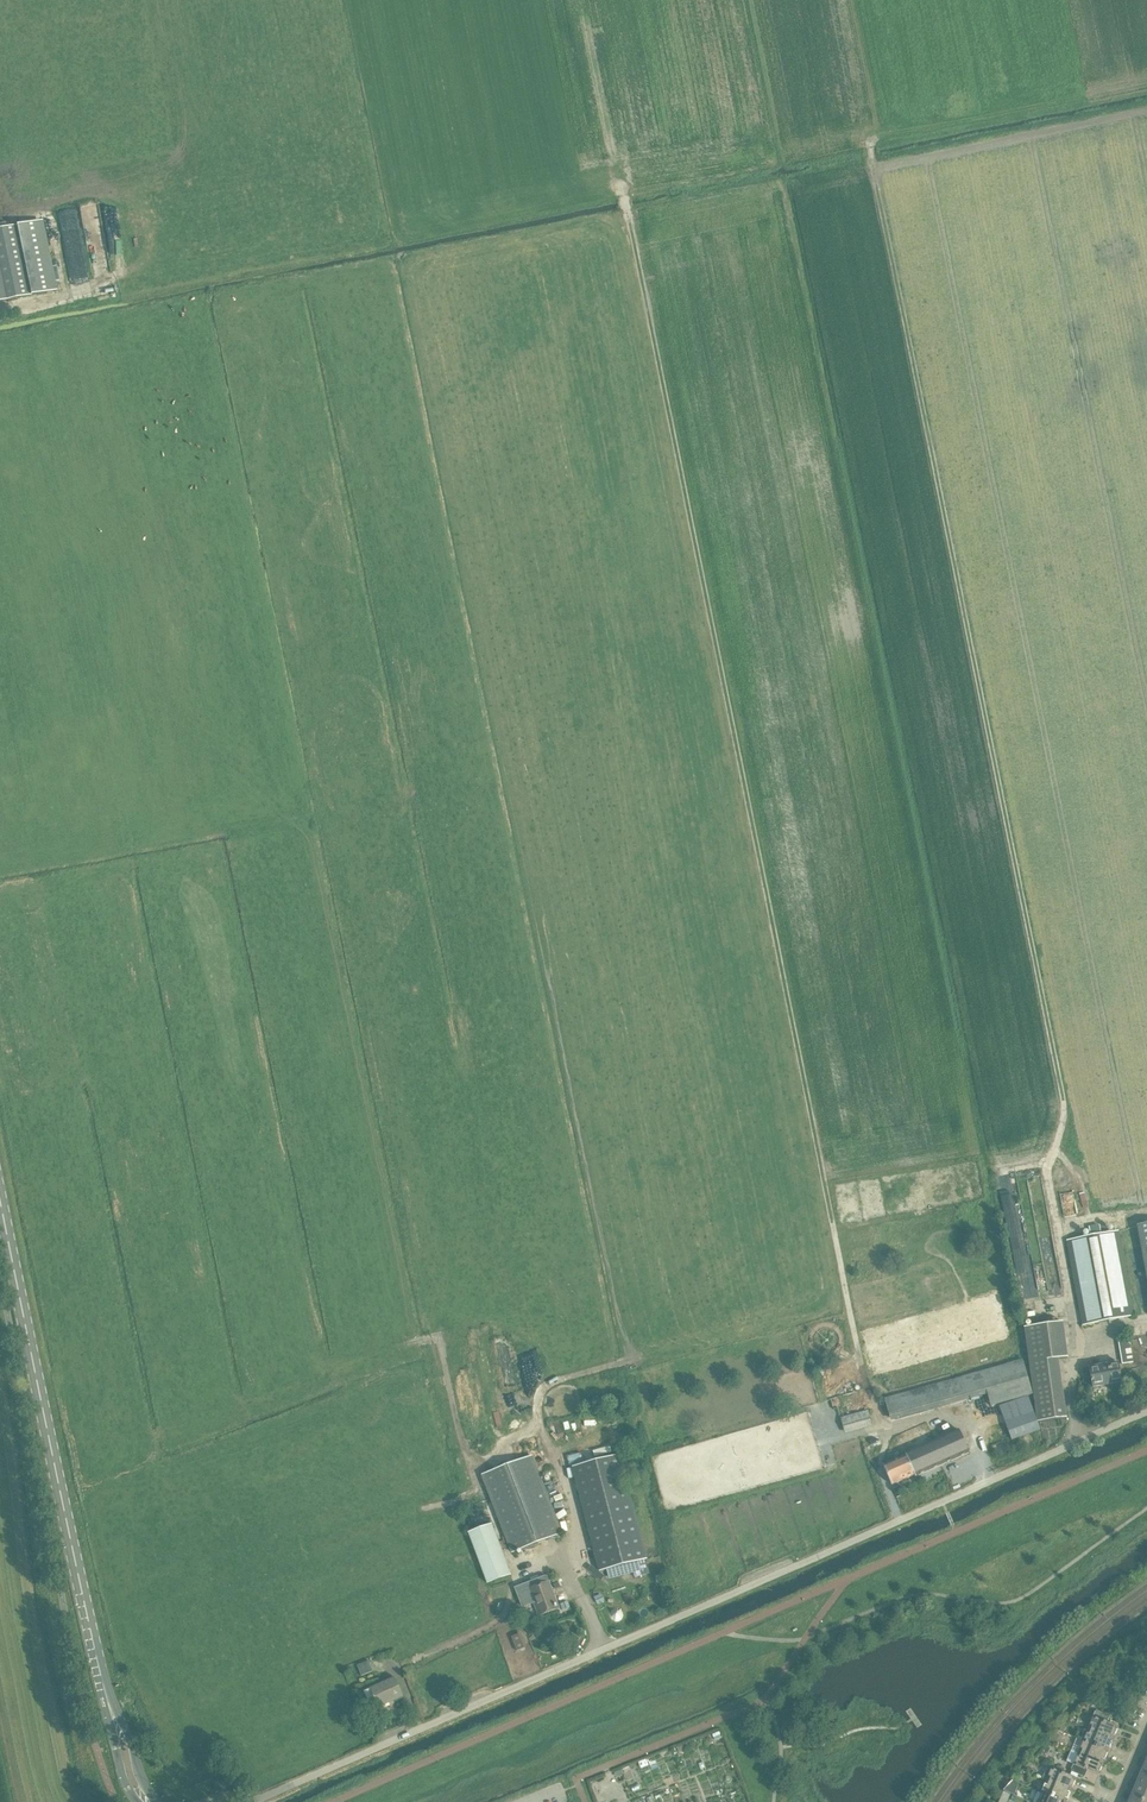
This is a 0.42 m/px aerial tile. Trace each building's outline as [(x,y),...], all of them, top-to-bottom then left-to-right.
[(17,227),(0,230),(0,303),(32,297),(17,227)] [(1138,1226),(1146,1273),(1146,1224),(1138,1226)] [(1132,1316),(1116,1231),(1068,1241),(1084,1325),(1132,1316)] [(1136,1363),(1132,1339),(1118,1341),(1122,1365),(1136,1363)] [(991,1406),(1032,1395),(1022,1360),(981,1372),(987,1395),(991,1406)] [(1089,1388),(1121,1382),(1118,1363),(1089,1368),(1091,1379),(1088,1380),(1089,1388)] [(1012,1441),(1040,1431),(1026,1397),(999,1406),(1012,1441)] [(871,1422),(868,1411),(840,1419),(843,1430),(871,1422)] [(916,1476),(969,1453),(959,1430),(905,1453),(906,1455),(915,1475),(916,1476)] [(599,1572),(646,1560),(619,1455),(572,1467),(599,1572)] [(915,1475),(906,1455),(883,1465),(891,1485),(915,1475)] [(531,1456),(483,1474),(513,1553),(561,1534),(531,1456)] [(510,1575),(491,1525),(469,1533),(488,1584),(510,1575)] [(637,1562),(640,1575),(647,1574),(648,1571),(646,1560),(637,1562)] [(540,1615),(558,1609),(545,1577),(515,1588),(522,1607),(535,1602),(540,1615)] [(515,1648),(522,1645),(518,1635),(511,1637),(515,1648)] [(370,1689),(364,1691),(367,1699),(371,1698),(376,1708),(389,1703),(389,1701),(393,1700),(393,1701),(403,1697),(396,1678),(388,1681),(380,1685),(370,1689)] [(1113,1740),(1118,1728),(1093,1717),(1088,1729),(1111,1739),(1113,1740)] [(1113,1740),(1111,1739),(1088,1729),(1083,1741),(1108,1751),(1113,1740)] [(1108,1751),(1083,1741),(1078,1753),(1101,1762),(1103,1763),(1108,1751)] [(1103,1763),(1101,1762),(1078,1753),(1069,1776),(1076,1779),(1078,1775),(1084,1777),(1087,1771),(1098,1776),(1103,1763)] [(1076,1779),(1069,1776),(1045,1766),(1039,1778),(1046,1781),(1069,1790),(1071,1791),(1076,1779)] [(1140,1774),(1136,1785),(1146,1790),(1146,1776),(1140,1774)] [(1069,1790),(1046,1781),(1041,1793),(1064,1801),(1067,1801),(1071,1791),(1069,1790)] [(1136,1785),(1131,1796),(1146,1801),(1146,1790),(1136,1785)] [(1041,1793),(1037,1801),(1064,1801),(1041,1793)]
